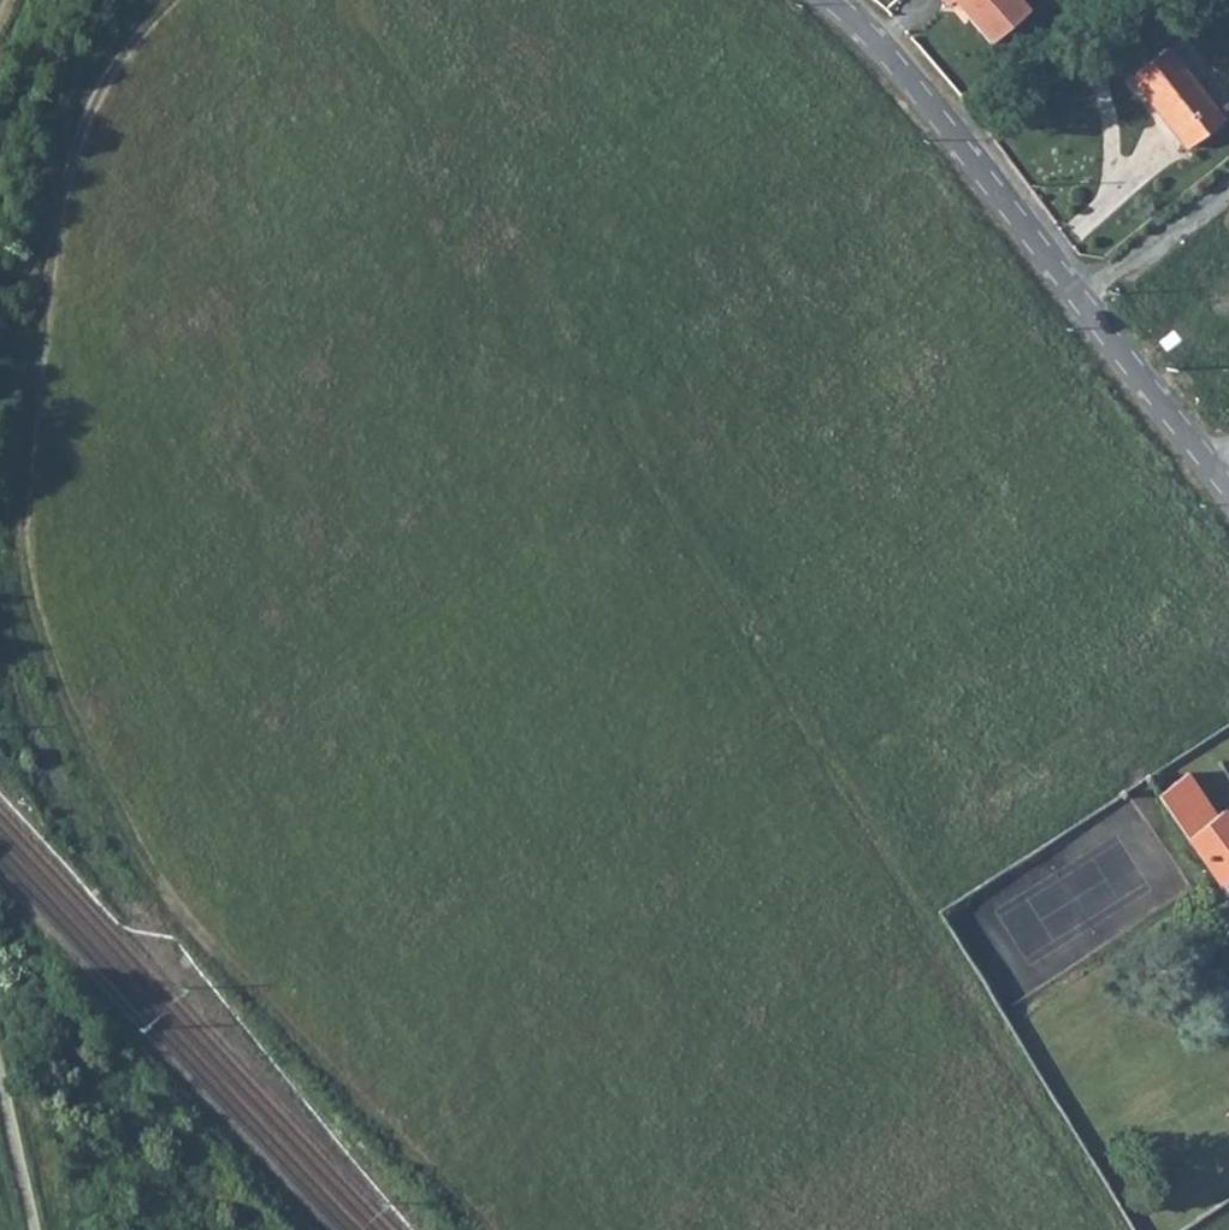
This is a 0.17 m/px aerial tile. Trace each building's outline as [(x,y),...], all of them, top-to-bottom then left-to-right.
[(943,8),(949,3),(987,47),(1026,13),(1015,0),(936,0),(943,8)] [(1126,81),(1182,149),(1219,121),(1163,51),(1126,81)] [(1157,796),(1228,891),(1228,818),(1223,809),(1217,814),(1188,773),(1157,796)]
